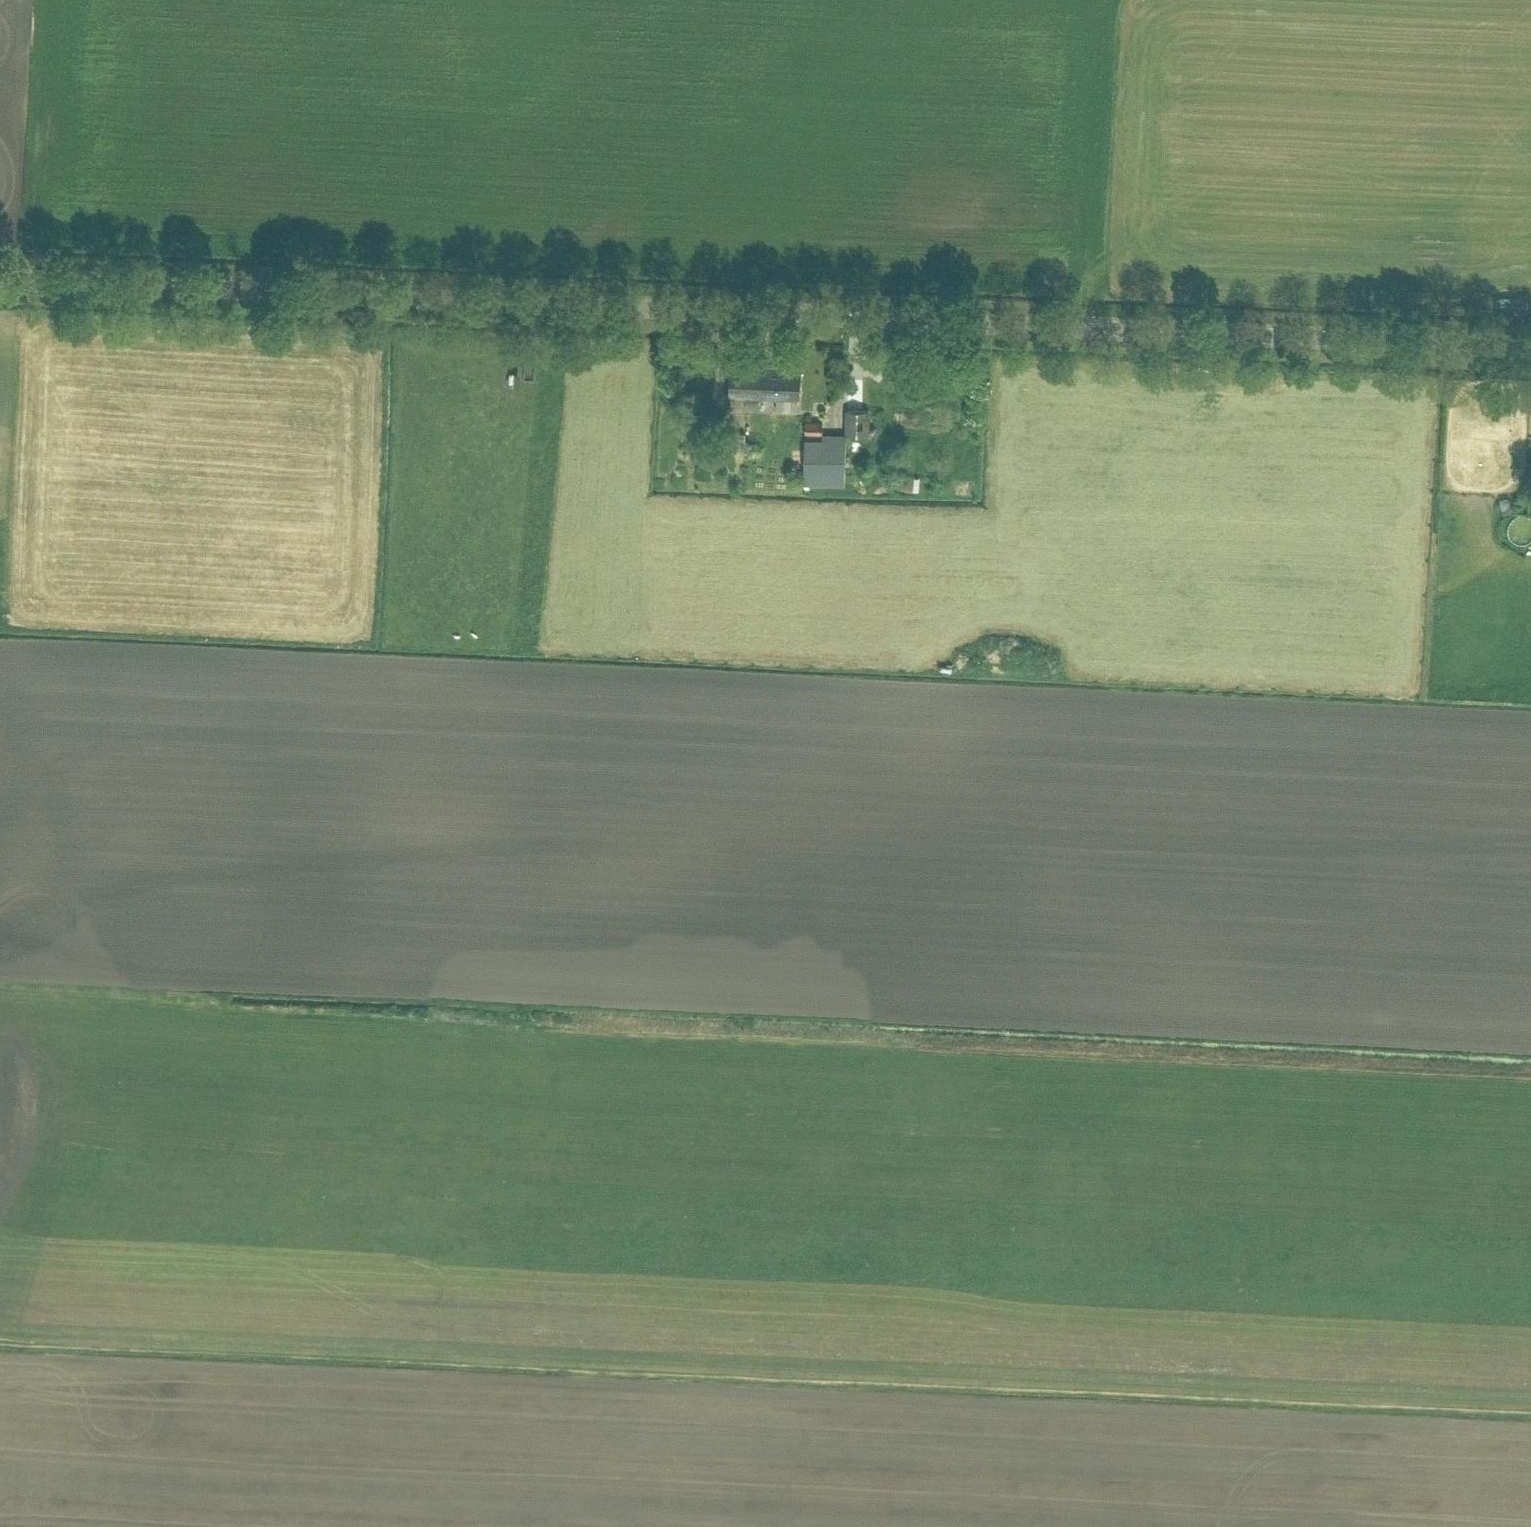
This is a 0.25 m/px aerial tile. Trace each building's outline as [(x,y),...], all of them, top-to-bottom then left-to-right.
[(745,397),(745,409),(757,409),(758,397),(763,397),(763,395),(798,396),(798,397),(799,397),(801,366),(800,366),(764,365),(764,363),(732,361),(730,396),(745,397)] [(844,408),(844,432),(869,433),(869,408),(844,408)] [(804,432),(822,432),(822,421),(805,421),(804,432)] [(844,484),(845,459),(823,458),(824,439),(805,439),(803,482),(844,484)]
